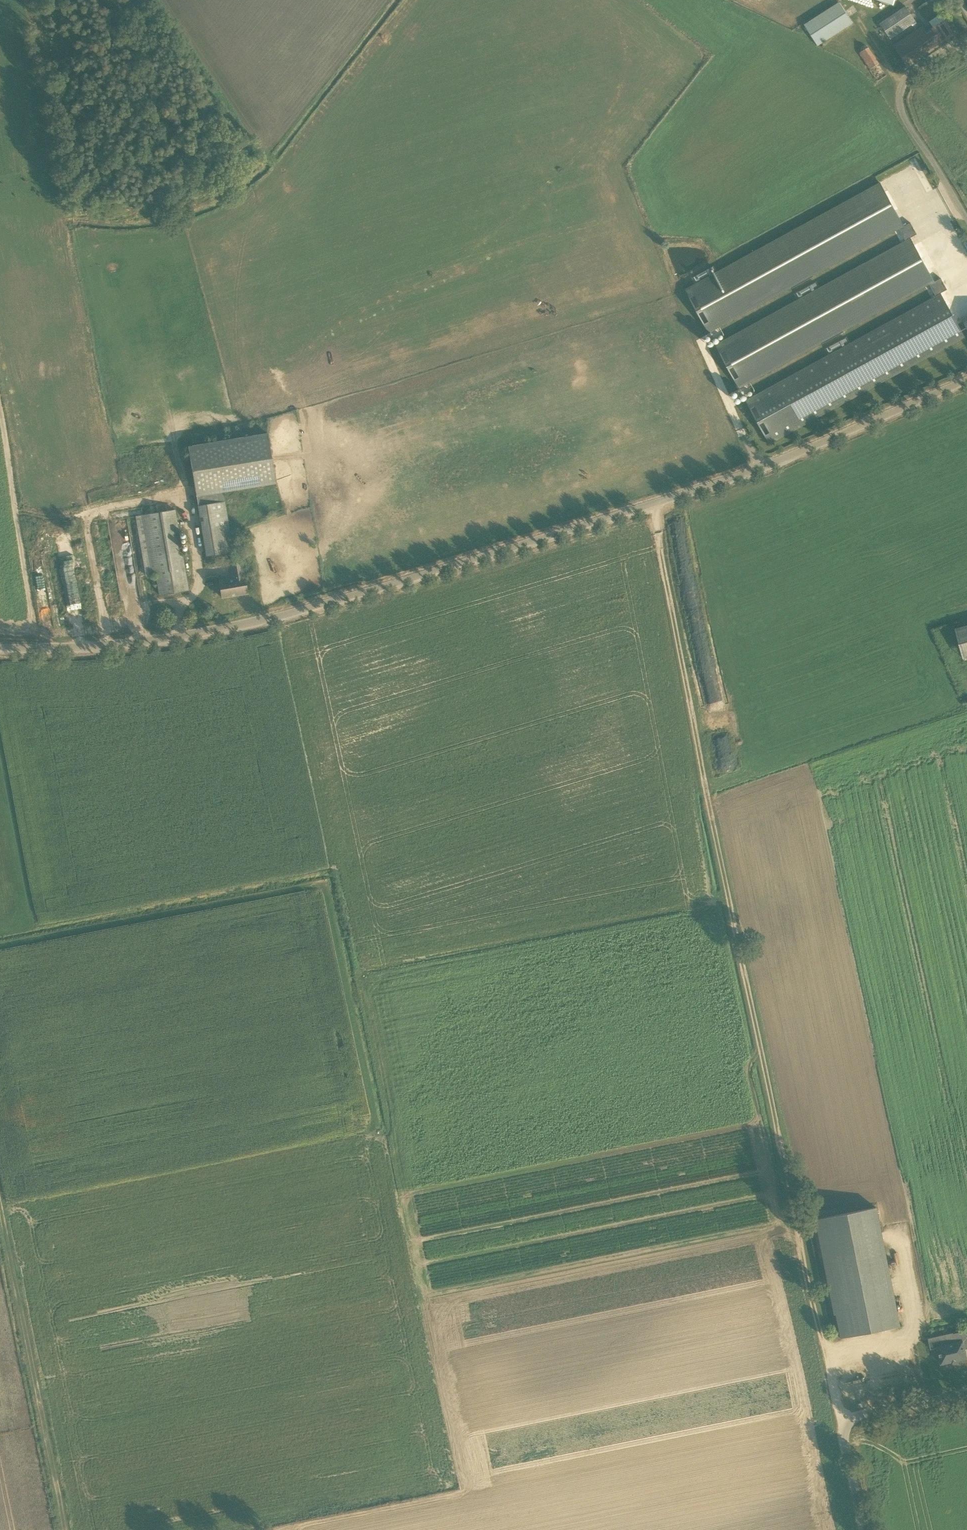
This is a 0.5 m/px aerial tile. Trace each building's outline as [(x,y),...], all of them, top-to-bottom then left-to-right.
[(818,46),(853,23),(839,2),(804,24),(818,46)] [(904,6),(878,24),(889,39),(900,32),(903,36),(918,25),(904,6)] [(942,42),(950,36),(954,33),(945,20),(941,23),(940,21),(926,31),(922,25),(894,44),(908,64),(942,41),(942,42)] [(871,69),(879,64),(868,47),(860,53),(871,69)] [(892,208),(878,183),(738,260),(683,290),(707,332),(897,229),(904,241),(714,345),(737,388),(927,284),(934,297),(744,401),(768,443),(963,337),(939,294),(946,290),(939,278),(932,281),(909,239),(915,235),(909,222),(902,226),(899,221),(892,208)] [(188,445),(206,556),(233,552),(223,493),(276,484),(268,432),(188,445)] [(155,574),(160,595),(188,590),(173,508),(140,515),(152,575),(155,574)] [(76,596),(72,547),(58,548),(62,597),(76,596)] [(222,597),(248,593),(242,561),(230,563),(232,577),(219,579),(222,597)] [(962,658),(966,657),(966,623),(954,626),(962,658)] [(900,1326),(876,1207),(816,1219),(840,1338),(900,1326)] [(942,1370),(966,1365),(965,1354),(966,1354),(966,1338),(953,1340),(954,1343),(945,1345),(946,1351),(938,1353),(942,1370)]
